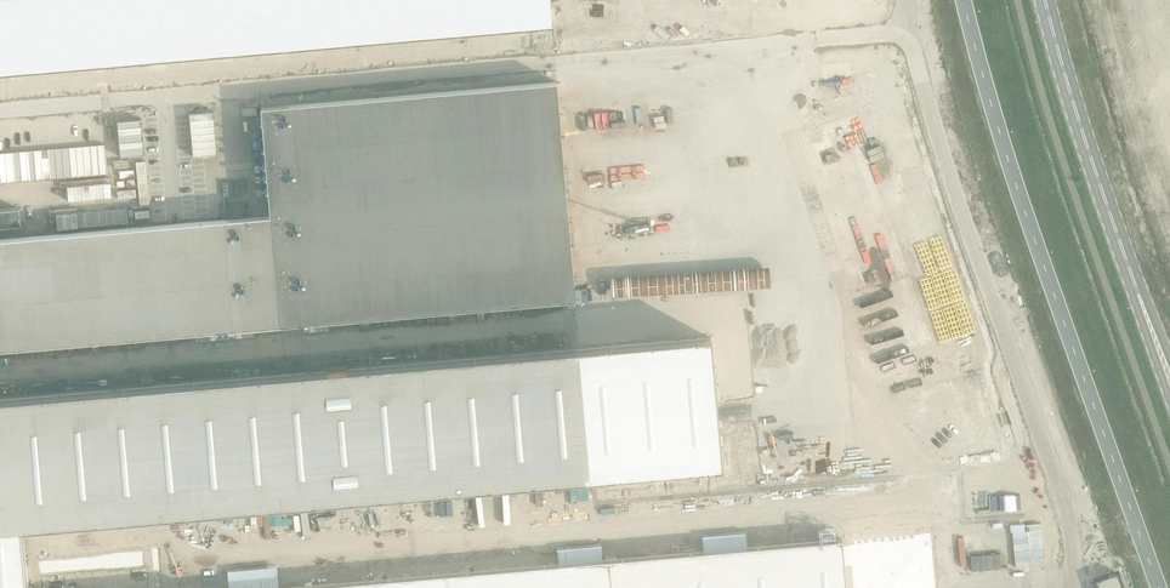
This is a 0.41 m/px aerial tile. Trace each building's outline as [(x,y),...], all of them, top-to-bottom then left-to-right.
[(552,22),(550,0),(0,0),(0,70),(552,22)] [(0,237),(0,349),(575,299),(556,82),(261,108),(270,213),(0,237)] [(194,154),(218,152),(214,110),(190,112),(194,154)] [(141,118),(117,120),(120,157),(144,155),(141,118)] [(237,142),(239,154),(249,153),(249,148),(245,149),(244,141),(237,142)] [(22,528),(150,517),(722,466),(710,338),(580,349),(0,400),(0,530),(22,528)] [(22,528),(28,587),(157,587),(150,517),(22,528)] [(22,528),(0,530),(0,587),(28,587),(22,528)] [(463,552),(463,528),(438,528),(438,549),(445,549),(445,552),(463,552)] [(842,539),(284,587),(846,587),(842,539)] [(1095,580),(1098,587),(1122,587),(1117,572),(1095,580)]
